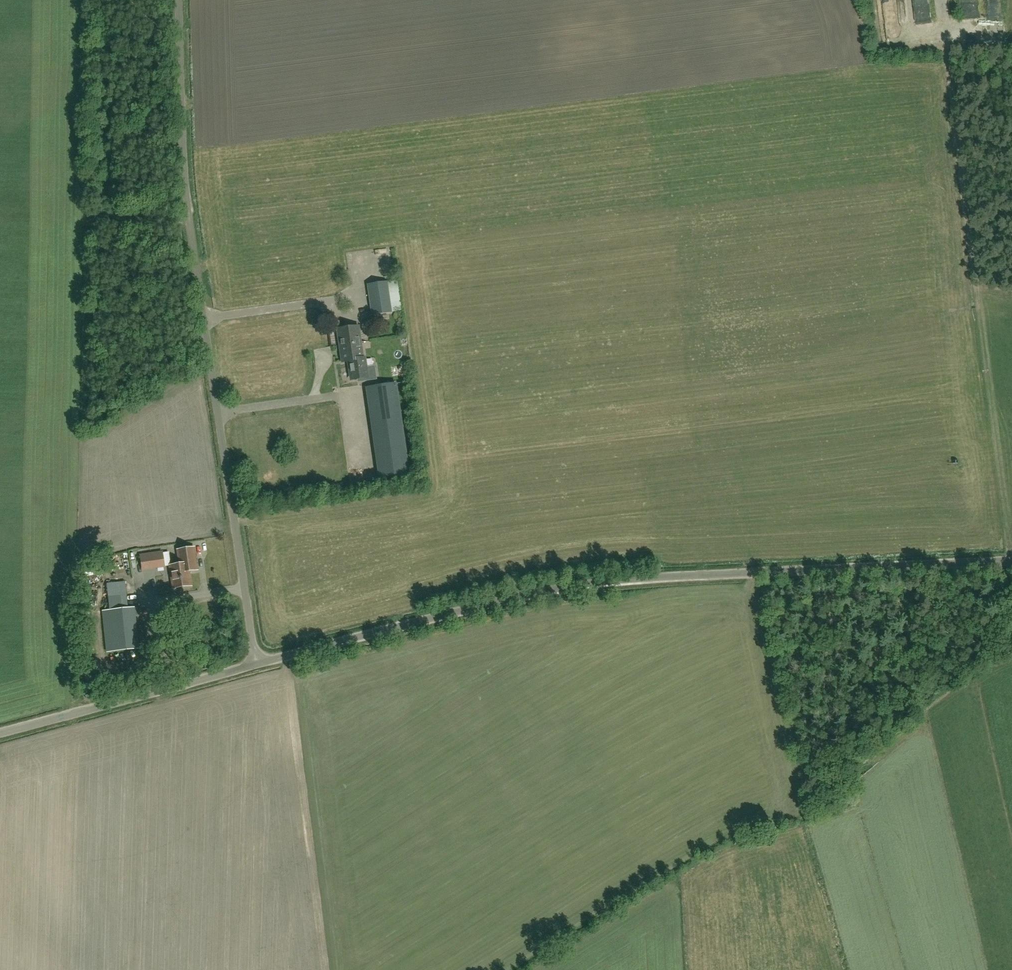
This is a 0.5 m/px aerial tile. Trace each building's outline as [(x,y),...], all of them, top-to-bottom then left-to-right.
[(371,315),(391,312),(402,310),(398,280),(367,285),(371,315)] [(340,346),(359,343),(357,327),(338,330),(340,346)] [(343,362),(348,361),(351,380),(366,377),(364,358),(361,358),(359,343),(340,346),(343,362)] [(379,478),(409,474),(395,376),(366,380),(379,478)] [(188,566),(196,565),(194,548),(178,550),(180,564),(170,565),(173,588),(191,586),(188,566)] [(156,567),(164,566),(162,552),(155,553),(156,567)] [(134,608),(110,610),(114,651),(138,648),(134,608)]
